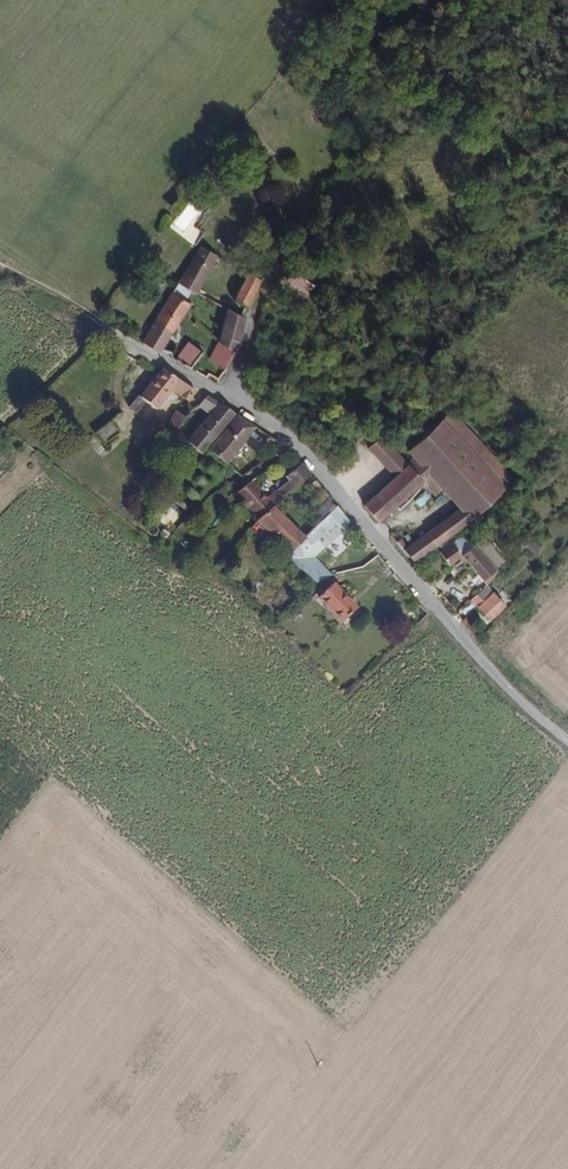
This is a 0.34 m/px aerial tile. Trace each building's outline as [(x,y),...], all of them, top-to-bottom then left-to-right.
[(194,291),(215,255),(199,246),(177,282),(194,291)] [(306,295),(312,285),(291,270),(284,280),(306,295)] [(244,307),(259,279),(246,272),(230,299),(244,307)] [(159,355),(185,307),(187,304),(170,294),(152,325),(140,344),(159,355)] [(238,340),(243,316),(228,309),(220,330),(238,340)] [(234,347),(238,340),(220,330),(217,337),(234,347)] [(189,371),(209,339),(199,333),(194,340),(190,338),(178,356),(174,362),(189,371)] [(226,363),(234,347),(217,337),(209,354),(226,363)] [(174,362),(178,356),(172,352),(168,359),(174,362)] [(154,411),(168,393),(184,403),(193,392),(160,371),(157,375),(155,374),(149,382),(150,384),(135,404),(133,404),(130,409),(133,411),(136,408),(138,410),(144,404),(154,411)] [(220,437),(217,435),(231,416),(203,399),(196,409),(207,416),(185,442),(198,451),(201,453),(203,451),(224,467),(241,444),(254,430),(235,418),(220,437)] [(172,432),(180,421),(182,419),(174,414),(161,430),(194,456),(198,451),(185,442),(179,436),(172,432)] [(500,485),(463,445),(439,418),(403,450),(411,458),(404,464),(375,435),(363,448),(391,477),(360,506),(375,523),(418,482),(426,474),(432,481),(424,488),(432,496),(440,490),(455,507),(465,517),(500,485)] [(179,436),(187,426),(180,421),(172,432),(179,436)] [(114,440),(117,438),(107,425),(93,436),(103,450),(115,441),(114,440)] [(291,488),(307,478),(298,465),(282,475),(285,480),(273,493),(280,499),(291,488)] [(432,481),(426,474),(418,482),(424,488),(432,481)] [(273,493),(285,480),(282,475),(268,484),(273,493)] [(271,508),(248,482),(234,495),(258,521),(271,508)] [(327,501),(311,483),(305,486),(322,506),(327,501)] [(327,518),(335,510),(327,501),(322,506),(315,511),(312,508),(309,512),(321,523),(327,518)] [(443,538),(466,519),(465,517),(455,507),(433,525),(443,538)] [(305,541),(271,508),(258,521),(249,532),(260,541),(266,534),(291,556),(295,552),(305,541)] [(308,564),(340,531),(327,518),(321,523),(305,541),(295,552),(308,564)] [(411,565),(443,538),(433,525),(400,552),(411,565)] [(456,556),(447,545),(435,555),(444,567),(456,556)] [(480,558),(467,546),(456,556),(468,568),(480,558)] [(493,573),(480,558),(468,568),(481,582),(493,573)] [(485,586),(496,576),(493,573),(481,582),(485,586)] [(353,611),(330,586),(315,600),(339,625),(353,611)] [(454,587),(445,594),(455,607),(464,601),(454,587)] [(497,612),(486,601),(478,592),(468,601),(487,621),(497,612)] [(502,608),(491,596),(486,601),(497,612),(502,608)]
